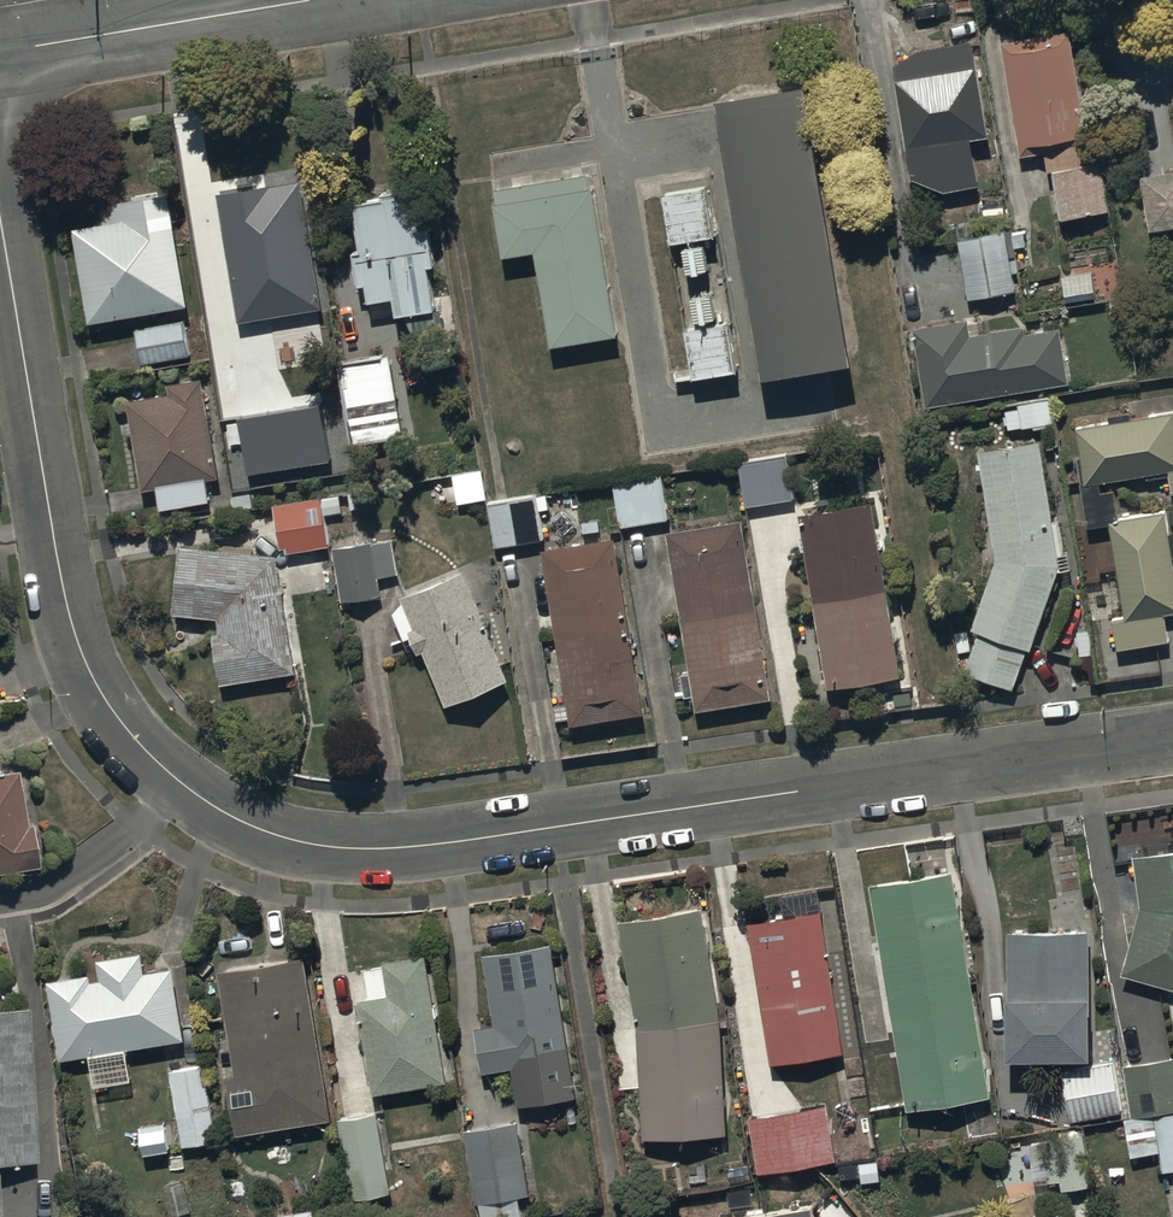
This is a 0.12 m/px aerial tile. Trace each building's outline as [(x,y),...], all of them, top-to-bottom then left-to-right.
[(1070,37),(1001,49),(1021,163),(1046,158),(1049,178),(1054,177),(1064,228),(1109,220),(1097,157),(1091,158),(1070,37)] [(990,144),(972,47),(936,54),(941,79),(894,88),(908,160),(910,160),(915,185),(947,179),(950,195),(979,190),(974,162),(959,165),(957,150),(990,144)] [(855,364),(807,84),(719,99),(767,379),(855,364)] [(591,174),(492,190),(503,256),(538,250),(554,347),(618,337),(591,174)] [(1140,181),(1147,236),(1172,233),(1172,177),(1140,181)] [(298,182),(216,196),(237,324),(320,310),(298,182)] [(708,187),(665,194),(672,244),(683,242),(687,273),(710,270),(705,239),(716,237),(708,187)] [(159,202),(158,193),(135,196),(137,206),(104,212),(108,237),(80,241),(93,326),(188,312),(171,200),(159,202)] [(415,200),(354,210),(362,260),(354,262),(360,295),(367,294),(370,311),(395,307),(398,327),(436,320),(428,276),(437,275),(430,233),(421,235),(415,200)] [(1004,235),(956,245),(968,305),(1017,295),(1004,235)] [(1094,277),(1064,280),(1067,304),(1097,300),(1094,277)] [(693,388),(737,382),(730,330),(717,332),(713,303),(693,305),(698,333),(685,335),(693,388)] [(183,327),(136,335),(142,369),(189,361),(183,327)] [(969,328),(912,336),(924,414),(1071,392),(1062,335),(1028,340),(1027,334),(972,342),(969,328)] [(403,444),(391,362),(340,369),(353,452),(403,444)] [(217,482),(202,385),(170,390),(172,402),(127,409),(141,499),(156,496),(159,518),(212,509),(208,483),(217,482)] [(320,404),(238,419),(248,476),(330,461),(320,404)] [(1119,491),(1103,493),(1102,481),(1150,476),(1170,473),(1172,493),(1172,413),(1134,418),(1133,412),(1111,415),(1112,422),(1077,427),(1084,482),(1080,483),(1086,528),(1113,525),(1125,618),(1116,619),(1120,647),(1169,641),(1165,614),(1172,613),(1172,531),(1170,531),(1167,510),(1122,516),(1119,491)] [(1051,527),(1038,448),(978,458),(995,564),(970,635),(976,638),(962,676),(1013,695),(1028,655),(1032,656),(1061,579),(1072,577),(1069,558),(1064,559),(1058,526),(1051,527)] [(784,454),(736,462),(744,513),(792,506),(784,454)] [(436,514),(485,503),(479,474),(430,485),(436,514)] [(660,476),(612,483),(619,534),(668,527),(660,476)] [(539,499),(490,505),(495,551),(544,546),(539,499)] [(281,557),(329,549),(323,519),(343,515),(340,500),(273,513),(281,557)] [(877,508),(798,521),(826,693),(904,681),(877,508)] [(745,527),(667,539),(690,679),(685,680),(688,703),(694,702),(697,719),(774,706),(745,527)] [(392,544),(332,553),(340,606),(380,600),(378,583),(397,581),(392,544)] [(614,546),(542,558),(570,734),(642,722),(614,546)] [(219,689),(296,677),(275,566),(182,554),(173,621),(217,626),(219,640),(211,641),(219,689)] [(463,577),(402,602),(415,635),(411,637),(420,661),(426,659),(448,712),(508,687),(463,577)] [(36,856),(30,814),(24,815),(15,763),(0,766),(0,862),(36,856)] [(1132,847),(1140,897),(1120,965),(1172,981),(1172,841),(1132,847)] [(990,1094),(952,869),(871,883),(909,1108),(990,1094)] [(786,908),(746,915),(769,1053),(841,1041),(815,882),(783,887),(786,908)] [(721,1011),(702,894),(620,909),(639,1017),(642,1129),(724,1126),(721,1011)] [(575,1084),(550,933),(483,944),(495,1018),(475,1021),(483,1064),(511,1060),(517,1094),(575,1084)] [(1092,1050),(1092,934),(1013,934),(1013,990),(1009,990),(1009,1050),(1092,1050)] [(442,1048),(425,945),(385,952),(385,956),(365,959),(370,990),(357,993),(372,1083),(438,1072),(438,1077),(450,1075),(445,1047),(442,1048)] [(92,978),(50,985),(62,1061),(185,1043),(174,968),(149,971),(146,955),(99,962),(102,980),(92,981),(92,978)] [(333,1121),(307,960),(222,974),(239,1079),(230,1080),(239,1136),(333,1121)] [(28,1010),(0,1011),(0,1216),(3,1216),(0,1166),(36,1165),(28,1010)] [(1172,1103),(1172,1053),(1123,1058),(1129,1108),(1139,1107),(1172,1103)] [(1111,1056),(1059,1063),(1066,1113),(1118,1106),(1111,1056)] [(204,1067),(169,1073),(181,1148),(216,1142),(204,1067)] [(827,1095),(748,1108),(757,1164),(836,1151),(827,1095)] [(1139,1107),(1143,1145),(1156,1143),(1159,1165),(1172,1164),(1172,1103),(1139,1107)] [(393,1194),(378,1114),(342,1120),(356,1201),(393,1194)] [(166,1124),(141,1128),(145,1154),(170,1151),(166,1124)] [(520,1124),(467,1133),(479,1206),(532,1197),(520,1124)] [(1059,1183),(1090,1177),(1081,1125),(1027,1135),(1031,1159),(1044,1157),(1047,1177),(1058,1175),(1059,1183)] [(1020,1216),(1068,1216),(1061,1201),(1020,1216)] [(265,1209),(266,1216),(313,1216),(310,1202),(265,1209)]
